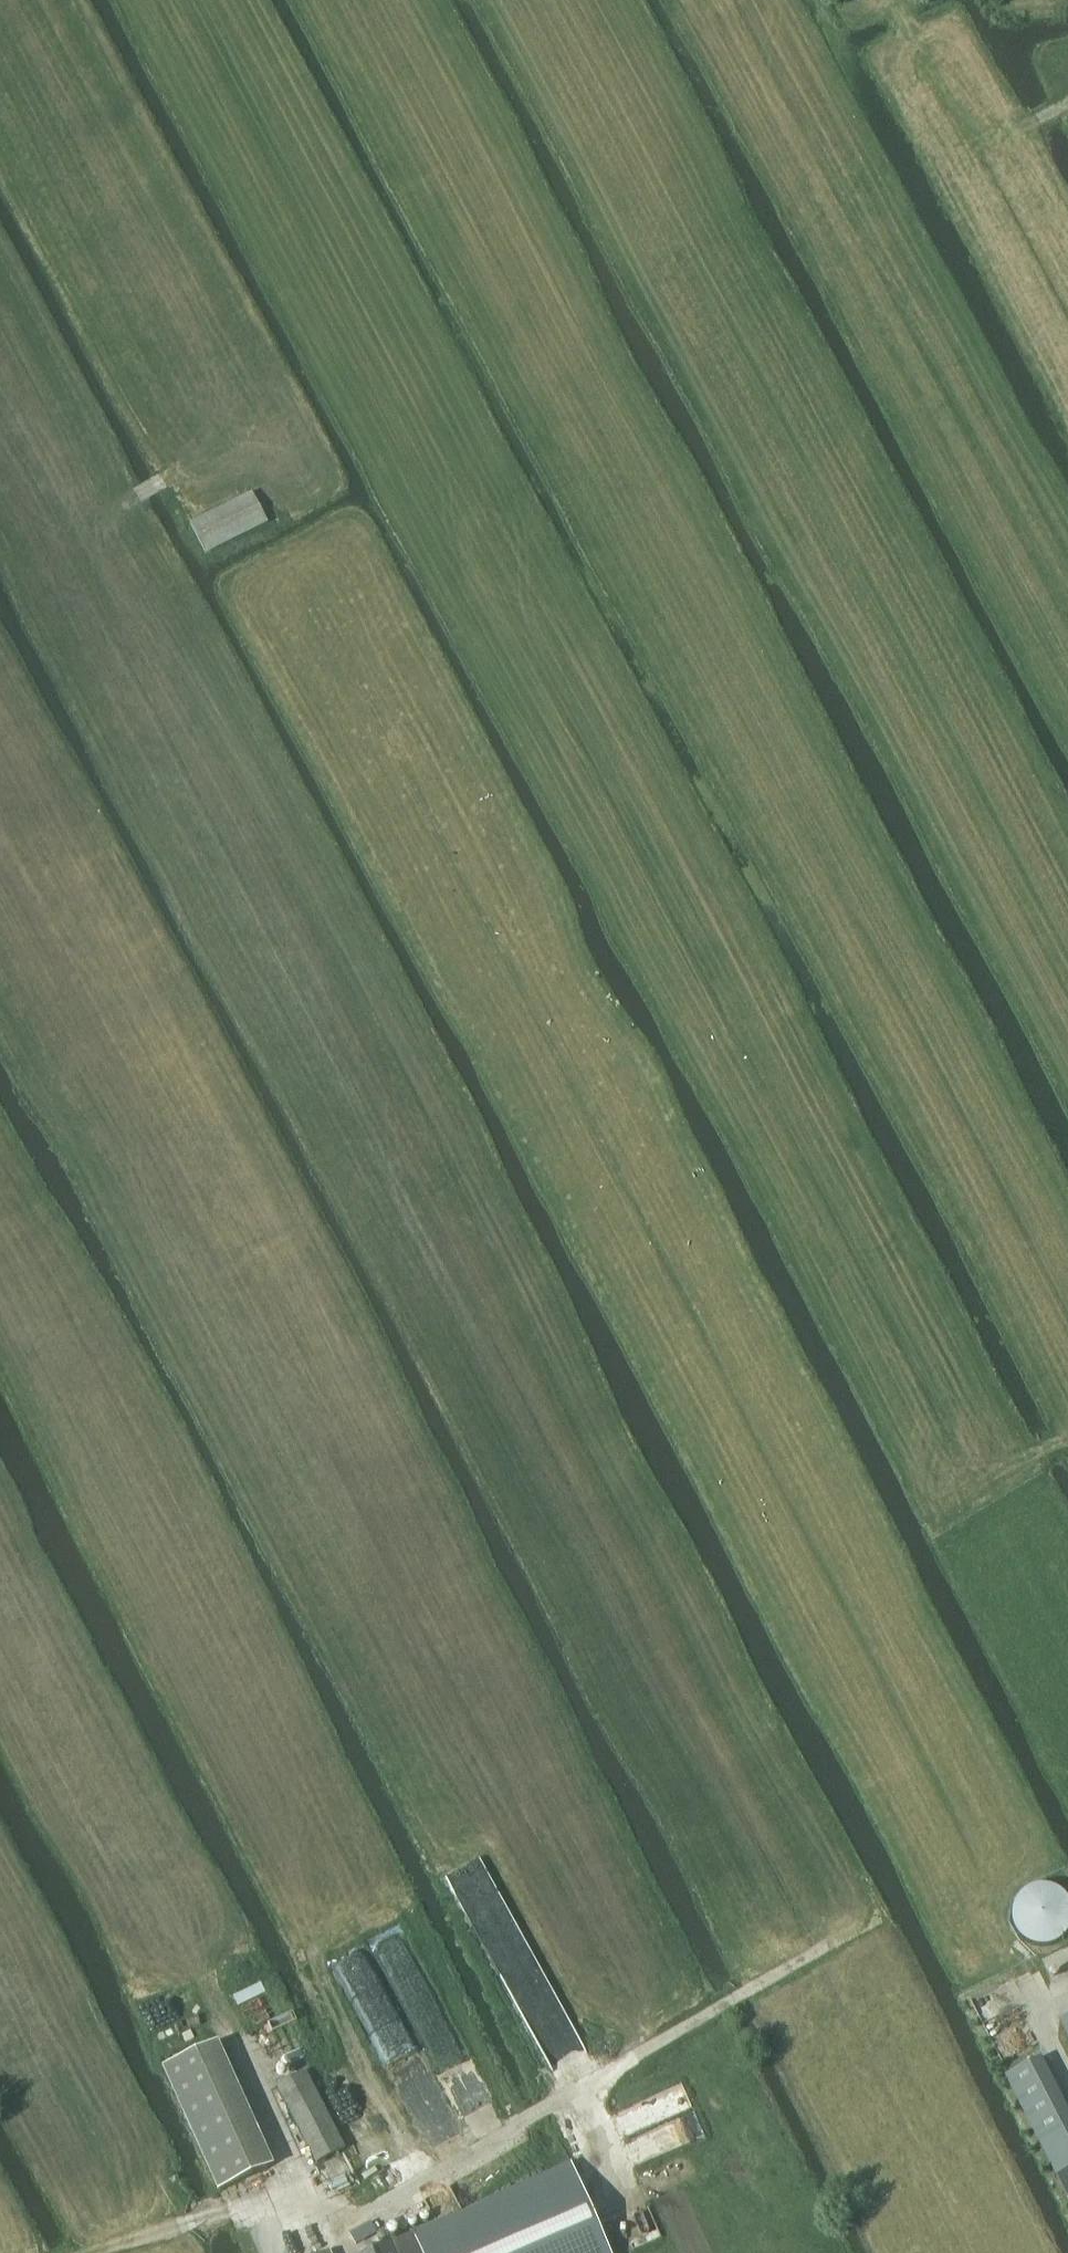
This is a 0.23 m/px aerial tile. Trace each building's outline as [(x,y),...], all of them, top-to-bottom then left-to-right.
[(251,496),(191,527),(206,557),(267,526),(251,496)] [(1045,1948),(1052,1946),(1059,1943),(1064,1939),(1067,1934),(1067,1901),(1067,1899),(1062,1894),(1056,1890),(1049,1888),(1042,1887),(1035,1888),(1028,1890),(1022,1894),(1018,1899),(1014,1905),(1012,1912),(1011,1919),(1013,1926),(1015,1933),(1020,1938),(1025,1943),(1031,1946),(1038,1948),(1045,1948)] [(1060,2020),(1067,2037),(1067,2016),(1060,2020)] [(1067,2200),(1067,2114),(1040,2060),(1004,2078),(1067,2200)] [(346,2151),(306,2074),(276,2090),(316,2167),(346,2151)] [(572,2165),(372,2252),(611,2252),(572,2165)]
